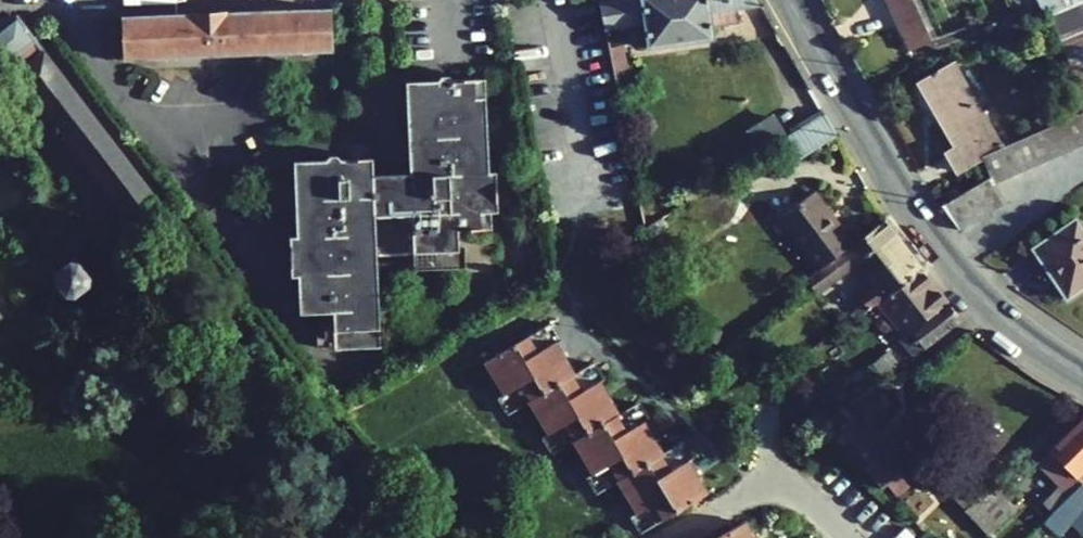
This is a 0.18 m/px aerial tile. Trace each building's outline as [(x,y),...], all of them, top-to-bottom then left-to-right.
[(758,0),(611,0),(598,2),(604,29),(644,23),(648,48),(712,39),(711,27),(739,23),(738,10),(761,6),(758,0)] [(908,52),(931,41),(912,0),(884,0),(908,52)] [(1082,103),(1082,0),(1040,0),(1082,103)] [(332,52),(330,9),(121,17),(123,59),(332,52)] [(6,76),(14,71),(126,217),(154,196),(17,15),(0,18),(0,68),(6,76)] [(607,47),(614,80),(630,76),(623,44),(607,47)] [(944,69),(981,156),(996,149),(1003,146),(954,63),(944,69)] [(944,69),(918,84),(950,138),(960,132),(977,160),(982,157),(981,156),(944,69)] [(488,172),(484,78),(404,82),(409,179),(397,179),(397,174),(384,174),(385,180),(372,180),(372,158),(293,162),(296,236),(288,237),(290,277),(298,277),(299,314),(315,314),(333,313),(335,346),(335,349),(379,348),(375,254),(412,253),(458,251),(458,245),(457,230),(491,229),(490,212),(497,212),(495,172),(488,172)] [(1082,137),(1082,112),(1074,116),(1082,137)] [(799,158),(837,135),(825,114),(786,138),(799,158)] [(1070,149),(1082,143),(1082,137),(1074,116),(1058,122),(1070,149)] [(784,138),(770,117),(749,130),(763,152),(784,138)] [(1024,127),(1027,133),(1043,126),(1040,120),(1024,127)] [(1043,129),(1054,156),(1070,149),(1058,122),(1043,129)] [(1027,136),(1039,162),(1054,156),(1043,129),(1027,136)] [(950,138),(955,148),(946,153),(956,172),(977,160),(960,132),(950,138)] [(1012,143),(1023,169),(1039,162),(1027,136),(1012,143)] [(996,149),(1008,176),(1023,169),(1012,143),(1003,146),(996,149)] [(982,157),(990,177),(993,183),(1008,176),(996,149),(981,156),(982,157)] [(988,213),(1004,203),(993,183),(990,177),(972,187),(988,213)] [(973,221),(988,213),(972,187),(958,196),(973,221)] [(851,245),(812,193),(778,218),(817,270),(851,245)] [(942,206),(958,230),(973,221),(958,196),(942,206)] [(1074,293),(1082,287),(1082,231),(1075,219),(1032,248),(1046,269),(1055,263),(1074,293)] [(805,279),(816,293),(855,264),(873,287),(858,297),(867,310),(877,302),(921,269),(883,222),(851,245),(817,270),(805,279)] [(413,270),(459,268),(458,251),(412,253),(413,270)] [(78,261),(70,259),(53,272),(52,280),(64,296),(74,297),(89,285),(90,276),(78,261)] [(1046,269),(1066,298),(1074,293),(1055,263),(1046,269)] [(947,303),(921,269),(877,302),(904,336),(947,303)] [(867,310),(858,297),(850,304),(858,315),(867,310)] [(960,320),(947,303),(904,336),(900,339),(913,356),(960,320)] [(333,313),(315,314),(317,347),(335,346),(333,313)] [(645,530),(706,494),(686,461),(676,445),(661,454),(642,422),(633,406),(618,415),(598,382),(588,366),(574,375),(554,343),(545,327),(484,363),(503,395),(513,411),(528,402),(548,435),(557,451),(572,442),(592,475),(601,491),(616,482),(635,514),(645,530)] [(720,332),(704,327),(701,338),(716,342),(720,332)] [(886,351),(872,364),(882,376),(897,362),(886,351)] [(897,410),(875,383),(832,416),(855,445),(870,464),(889,447),(874,429),(897,410)] [(824,423),(847,451),(855,445),(832,416),(824,423)] [(1038,463),(1059,484),(1042,503),(1052,513),(1082,483),(1077,478),(1082,471),(1082,419),(1038,463)] [(880,487),(905,466),(889,447),(870,464),(865,468),(880,487)] [(950,495),(964,510),(990,485),(967,461),(950,477),(959,486),(950,495)] [(1043,523),(1059,537),(1081,511),(1082,514),(1082,484),(1082,483),(1052,513),(1043,523)] [(991,484),(990,485),(964,510),(987,535),(1015,509),(991,484)] [(743,522),(716,537),(752,537),(743,522)]
